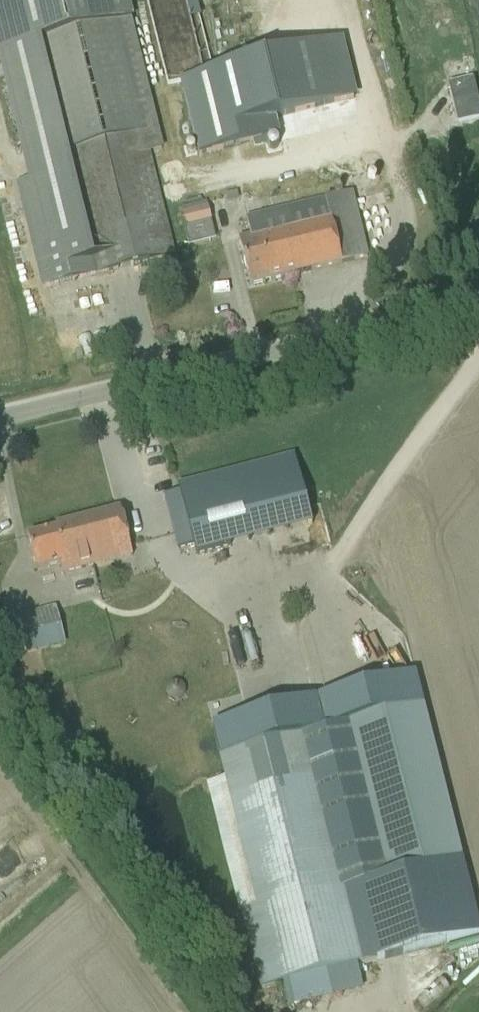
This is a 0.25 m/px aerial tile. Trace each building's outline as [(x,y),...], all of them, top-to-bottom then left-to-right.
[(125,4),(132,2),(131,0),(0,0),(0,48),(32,179),(20,182),(46,287),(174,255),(149,153),(161,150),(125,4)] [(185,5),(163,11),(199,160),(280,141),(276,123),(354,104),(329,0),(184,0),(185,5)] [(238,239),(245,266),(250,286),(367,257),(351,192),(245,218),(250,236),(238,239)] [(211,222),(206,202),(181,207),(182,212),(180,213),(184,229),(211,222)] [(138,432),(148,430),(144,411),(134,414),(138,432)] [(179,491),(163,495),(178,550),(193,546),(195,555),(233,545),(215,475),(177,485),(179,491)] [(27,538),(32,557),(36,570),(60,564),(63,574),(132,556),(120,510),(55,526),(56,530),(27,538)] [(6,620),(16,657),(47,649),(38,612),(6,620)] [(461,860),(423,705),(345,725),(384,879),(461,860)] [(243,912),(262,989),(377,961),(357,883),(342,887),(315,778),(257,792),(252,771),(226,777),(258,908),(243,912)] [(0,849),(0,891),(24,870),(3,846),(0,849)] [(422,946),(442,928),(421,905),(401,924),(422,946)]
